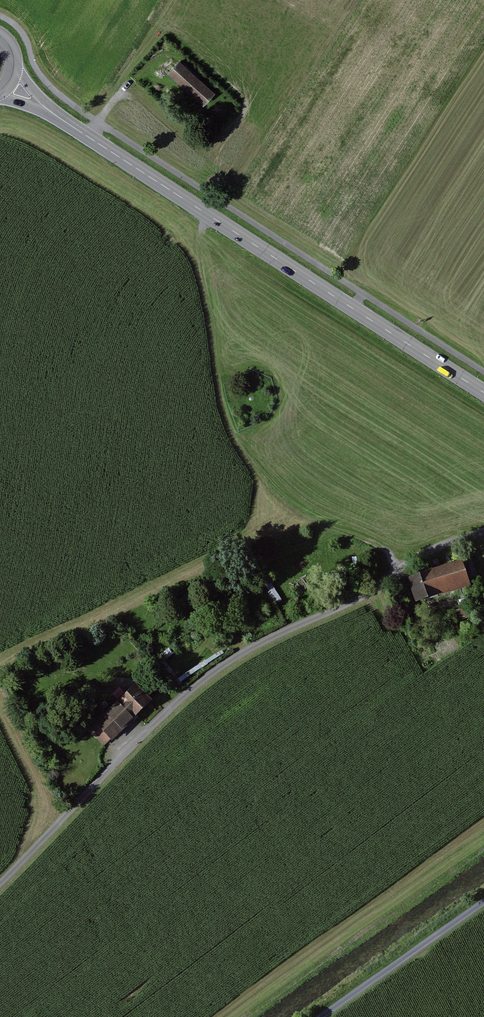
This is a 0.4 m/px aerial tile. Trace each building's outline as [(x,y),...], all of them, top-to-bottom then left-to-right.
[(178,61),(168,72),(203,104),(214,92),(178,61)] [(469,559),(404,580),(412,604),(467,586),(466,583),(476,579),(469,559)] [(465,609),(447,614),(450,625),(468,620),(465,609)] [(88,729),(104,746),(151,703),(135,685),(88,729)]
